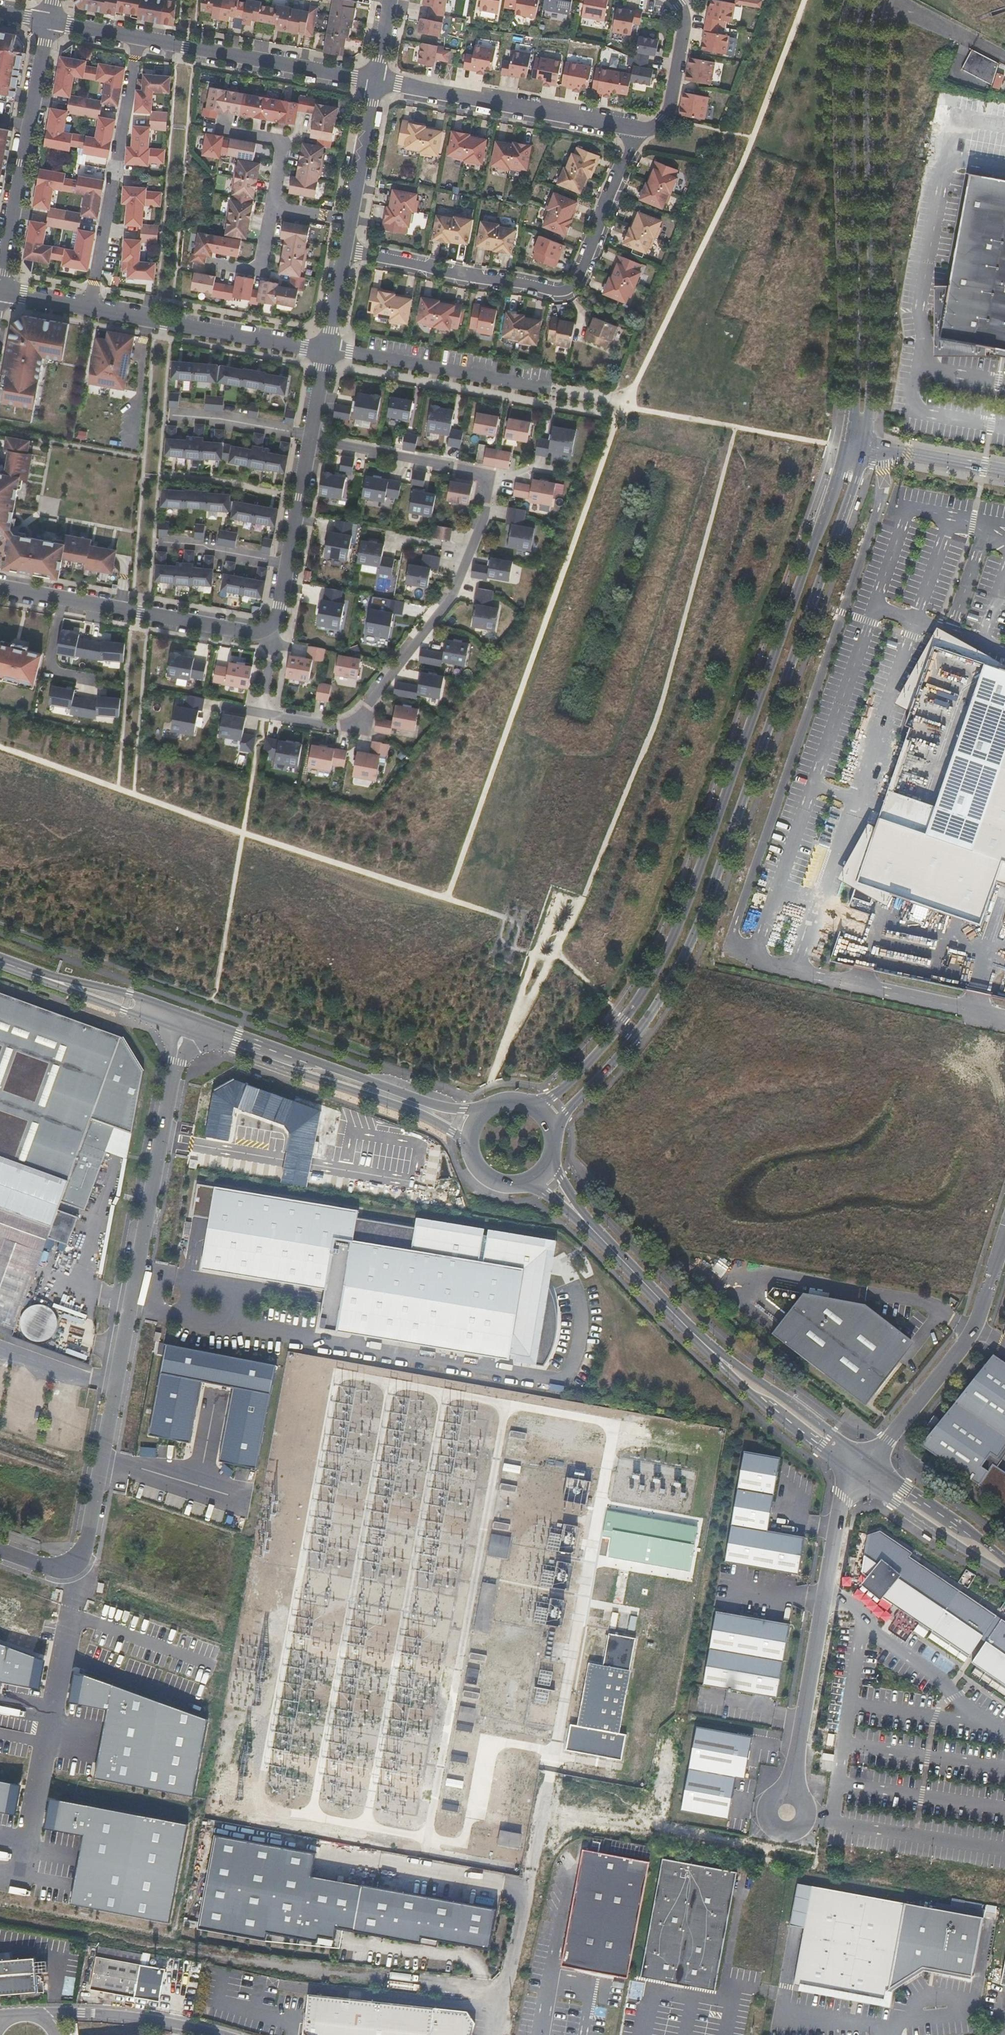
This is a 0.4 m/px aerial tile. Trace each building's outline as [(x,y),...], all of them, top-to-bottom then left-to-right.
[(80,8),(123,16),(124,12),(132,14),(131,17),(175,25),(177,1),(170,0),(75,0),(80,8)] [(224,0),(202,0),(201,11),(213,13),(212,18),(221,20),(224,0)] [(247,3),(239,1),(239,0),(224,0),(221,20),(229,21),(230,16),(244,19),(247,3)] [(269,7),(262,5),(262,2),(250,0),(247,0),(247,3),(244,19),(243,24),(251,26),(253,20),(266,23),(269,7)] [(356,8),(354,8),(355,1),(349,0),(334,0),(331,16),(352,20),(354,20),(356,8)] [(446,0),(424,0),(423,5),(432,6),(431,13),(444,16),(446,0)] [(501,0),(481,0),(479,10),(498,13),(501,0)] [(539,0),(505,0),(505,2),(516,4),(514,14),(535,18),(539,0)] [(547,10),(570,14),(572,0),(544,0),(542,9),(547,10)] [(608,0),(585,0),(582,16),(604,21),(608,0)] [(735,4),(734,4),(715,0),(711,0),(709,10),(708,10),(705,25),(718,27),(720,20),(732,22),(735,4)] [(287,32),(291,8),(292,8),(277,5),(276,8),(269,7),(266,23),(279,25),(278,30),(287,32)] [(316,22),(318,8),(310,6),(309,12),(310,12),(308,21),(316,22)] [(305,33),(308,21),(310,12),(309,12),(291,8),(287,32),(299,34),(299,32),(305,33)] [(640,24),(641,18),(642,11),(627,9),(627,10),(617,8),(612,32),(631,35),(633,23),(640,24)] [(440,36),(444,16),(431,13),(430,20),(421,18),(418,33),(440,36)] [(349,38),(352,20),(331,16),(327,34),(347,38),(349,38)] [(313,37),(316,22),(308,21),(305,33),(305,35),(313,37)] [(726,54),(729,36),(717,34),(718,27),(705,25),(702,39),(704,39),(702,50),(726,54)] [(17,35),(0,32),(0,100),(15,102),(25,46),(17,35)] [(345,48),(347,38),(327,34),(324,52),(340,55),(341,47),(345,48)] [(656,56),(659,41),(639,37),(634,59),(648,62),(649,55),(656,56)] [(442,60),(443,52),(444,48),(422,43),(418,63),(434,66),(435,59),(442,60)] [(90,79),(92,67),(86,66),(87,62),(71,59),(74,45),(62,53),(58,73),(74,76),(90,79)] [(492,70),(495,49),(474,46),(473,55),(466,54),(464,68),(484,71),(484,69),(492,70)] [(992,85),(998,63),(972,49),(961,69),(992,85)] [(527,78),(531,53),(512,50),(510,62),(503,61),(501,74),(516,77),(516,76),(527,78)] [(561,62),(540,58),(535,57),(532,77),(543,79),(543,82),(556,84),(561,62)] [(711,84),(715,62),(689,58),(688,65),(690,66),(688,73),(687,72),(685,80),(711,84)] [(651,85),(653,70),(646,69),(648,62),(634,59),(631,81),(651,85)] [(587,88),(591,67),(571,63),(567,86),(580,88),(580,86),(587,88)] [(122,85),(125,69),(100,64),(99,69),(92,67),(90,79),(107,82),(122,85)] [(622,73),(601,69),(596,68),(596,72),(593,89),(597,89),(597,92),(610,94),(611,92),(618,93),(622,73)] [(71,95),(74,76),(58,73),(55,94),(71,97),(69,104),(85,107),(87,98),(71,95)] [(170,93),(171,77),(145,75),(145,80),(139,80),(139,81),(138,90),(153,92),(170,93)] [(118,106),(122,85),(107,82),(103,101),(87,98),(85,107),(101,110),(103,103),(118,106)] [(338,108),(317,104),(318,100),(300,96),(298,103),(282,100),(281,101),(276,100),(277,98),(254,93),(253,96),(239,93),(240,91),(228,88),(227,90),(211,87),(207,109),(204,108),(203,115),(216,118),(218,111),(295,124),(297,111),(315,114),(311,137),(318,139),(317,146),(304,143),(300,160),(300,161),(297,178),(293,177),(289,193),(315,198),(318,182),(318,181),(319,176),(321,176),(326,153),(323,153),(324,147),(331,148),(338,108)] [(151,112),(153,92),(138,90),(137,90),(136,112),(152,113),(151,120),(167,121),(168,113),(151,112)] [(704,119),(708,97),(683,92),(681,100),(683,100),(682,108),(680,107),(679,114),(679,115),(704,119)] [(64,132),(67,114),(84,116),(85,107),(69,104),(68,112),(52,109),(48,129),(64,132)] [(100,118),(101,110),(85,107),(84,116),(100,119),(96,138),(112,142),(116,121),(100,118)] [(149,149),(150,129),(166,131),(167,121),(151,120),(151,128),(134,126),(132,148),(149,149)] [(421,150),(425,129),(425,127),(410,124),(410,125),(402,124),(398,144),(406,146),(406,148),(421,150)] [(10,130),(0,128),(0,185),(10,130)] [(78,147),(80,136),(64,132),(48,129),(45,146),(70,151),(71,146),(78,147)] [(438,156),(442,132),(425,129),(421,150),(420,155),(432,157),(432,155),(438,156)] [(465,160),(469,137),(469,135),(452,131),(448,155),(454,156),(453,158),(465,160)] [(247,239),(255,191),(260,164),(253,163),(257,144),(231,139),(230,141),(224,140),(224,137),(207,133),(203,155),(220,158),(221,153),(240,157),(238,166),(236,165),(232,189),(235,189),(231,206),(229,205),(224,229),(227,229),(225,237),(199,233),(195,254),(193,254),(191,261),(205,264),(206,256),(212,257),(213,252),(239,257),(242,238),(247,239)] [(109,158),(112,142),(96,138),(80,136),(78,147),(85,148),(84,153),(109,158)] [(483,164),(486,140),(469,137),(465,160),(464,163),(475,165),(476,163),(483,164)] [(509,169),(513,144),(496,142),(492,165),(498,166),(497,169),(508,171),(509,169)] [(527,170),(531,145),(514,143),(513,144),(509,169),(520,171),(521,169),(527,170)] [(164,163),(165,150),(149,149),(132,148),(128,147),(126,164),(148,166),(149,162),(164,163)] [(589,178),(595,163),(594,162),(597,155),(578,147),(575,155),(573,154),(567,169),(587,177),(589,178)] [(674,178),(678,170),(659,162),(656,169),(655,169),(649,184),(671,193),(676,178),(674,178)] [(581,193),(587,177),(567,169),(562,167),(558,177),(560,179),(558,184),(581,193)] [(70,191),(72,180),(65,179),(66,174),(41,169),(38,186),(54,188),(70,191)] [(989,347),(992,347),(991,355),(1004,358),(1004,180),(971,174),(951,286),(935,287),(935,356),(988,357),(989,347)] [(102,198),(105,181),(80,176),(78,181),(72,180),(70,191),(86,194),(102,198)] [(667,203),(671,193),(649,184),(646,183),(640,199),(662,208),(665,202),(667,203)] [(50,208),(54,188),(38,186),(34,206),(50,210),(48,217),(65,220),(67,211),(50,208)] [(161,206),(161,193),(146,192),(147,189),(125,186),(123,203),(128,203),(144,205),(161,206)] [(416,200),(417,194),(393,190),(390,207),(412,211),(416,212),(418,200),(416,200)] [(570,218),(577,202),(554,193),(552,199),(550,197),(546,208),(547,209),(570,218)] [(98,218),(102,198),(86,194),(83,213),(67,211),(65,220),(81,223),(82,215),(98,218)] [(142,224),(144,205),(128,203),(127,225),(143,226),(142,234),(158,235),(159,226),(142,224)] [(409,227),(412,211),(390,207),(388,207),(385,222),(386,222),(385,230),(406,234),(407,227),(409,227)] [(566,236),(572,219),(570,218),(547,209),(543,220),(545,221),(543,227),(566,236)] [(657,239),(661,228),(659,227),(661,221),(639,212),(632,229),(655,238),(657,239)] [(450,240),(455,216),(443,214),(443,217),(437,216),(433,239),(450,242),(450,240)] [(467,244),(472,219),(466,218),(466,216),(455,214),(455,216),(450,240),(467,244)] [(43,245),(47,226),(63,229),(65,220),(48,217),(47,224),(31,220),(27,242),(43,245)] [(91,254),(96,233),(80,229),(81,223),(65,220),(63,229),(79,232),(76,251),(91,254)] [(494,249),(499,224),(500,222),(488,220),(488,222),(482,222),(477,245),(494,249)] [(304,272),(308,249),(306,248),(310,227),(284,222),(281,238),(286,239),(280,273),(292,276),(290,288),(278,286),(278,284),(262,280),(260,291),(252,289),(254,279),(238,276),(236,287),(215,283),(216,277),(195,273),(192,289),(212,293),(212,296),(233,300),(234,297),(250,300),(250,303),(258,305),(258,301),(274,305),(275,302),(296,307),(299,290),(303,291),(306,278),(300,277),(301,272),(304,272)] [(511,254),(516,230),(510,229),(510,226),(499,224),(494,249),(494,250),(511,254)] [(651,248),(655,238),(632,229),(630,228),(624,244),(646,253),(648,247),(651,248)] [(139,262),(141,242),(157,244),(158,235),(142,234),(141,241),(126,240),(123,261),(139,262)] [(556,259),(562,245),(540,236),(534,250),(536,251),(533,259),(552,266),(555,259),(556,259)] [(58,259),(60,248),(43,245),(27,242),(24,262),(32,274),(35,260),(50,263),(51,258),(58,259)] [(88,270),(91,254),(76,251),(60,248),(58,259),(64,261),(63,265),(88,270)] [(638,272),(641,264),(622,257),(619,264),(618,264),(612,278),(634,287),(640,273),(638,272)] [(155,280),(156,263),(139,262),(123,261),(122,271),(128,272),(128,277),(155,280)] [(630,298),(634,287),(612,278),(610,278),(604,294),(626,302),(628,297),(630,298)] [(390,318),(394,296),(395,295),(379,292),(379,293),(371,291),(368,311),(375,313),(375,315),(390,318)] [(407,323),(411,300),(394,296),(390,318),(390,323),(401,325),(401,322),(407,323)] [(435,327),(439,302),(440,300),(422,298),(418,322),(424,322),(423,325),(434,327),(435,327)] [(459,329),(462,307),(455,307),(455,305),(439,302),(435,327),(450,330),(450,327),(459,329)] [(492,334),(497,309),(481,307),(481,308),(473,306),(469,328),(477,329),(477,331),(492,334)] [(519,342),(524,318),(524,316),(507,313),(503,336),(509,337),(508,340),(519,342)] [(44,357),(62,361),(69,325),(24,316),(12,324),(0,390),(0,417),(32,423),(44,357)] [(611,341),(617,327),(594,317),(589,333),(590,333),(587,340),(606,348),(608,340),(611,341)] [(537,344),(541,321),(524,318),(519,342),(519,344),(530,346),(531,343),(537,344)] [(571,347),(575,323),(559,321),(559,322),(551,321),(547,341),(555,342),(555,344),(571,347)] [(125,390),(135,337),(108,332),(106,341),(97,339),(88,384),(125,390)] [(193,381),(195,364),(172,362),(171,379),(184,380),(184,381),(191,382),(192,381),(193,381)] [(215,382),(216,374),(220,375),(221,367),(216,366),(217,366),(195,364),(193,381),(196,381),(195,382),(203,383),(203,382),(215,382)] [(241,387),(244,371),(221,366),(221,367),(220,375),(216,374),(215,382),(218,383),(218,384),(230,386),(230,387),(237,388),(237,387),(241,388),(241,387)] [(262,391),(265,374),(265,373),(244,369),(244,371),(241,387),(245,388),(245,389),(252,391),(253,389),(262,391)] [(285,395),(288,379),(265,374),(262,391),(265,392),(265,393),(273,394),(273,393),(285,395)] [(114,389),(112,396),(120,399),(122,392),(114,389)] [(376,424),(380,397),(379,397),(380,395),(373,394),(372,395),(358,393),(356,402),(352,402),(351,407),(351,409),(354,410),(353,420),(376,424)] [(178,409),(179,396),(170,395),(169,408),(178,409)] [(214,411),(215,398),(206,397),(205,411),(214,411)] [(223,412),(224,399),(215,398),(214,411),(223,412)] [(409,420),(413,401),(391,398),(387,416),(409,420)] [(257,419),(259,406),(250,404),(248,418),(257,419)] [(349,420),(351,409),(351,407),(336,404),(333,417),(349,420)] [(451,430),(454,410),(440,408),(439,406),(432,405),(432,407),(431,407),(427,431),(450,435),(448,445),(460,448),(463,432),(451,430)] [(293,426),(296,413),(288,411),(285,424),(293,426)] [(495,436),(499,417),(477,413),(474,432),(495,436)] [(528,442),(531,423),(509,419),(506,437),(528,442)] [(201,460),(202,443),(204,426),(195,425),(194,438),(188,438),(186,458),(185,459),(192,459),(192,460),(200,461),(200,460),(201,460)] [(186,458),(188,438),(186,438),(186,442),(176,440),(176,428),(167,426),(165,456),(177,457),(177,458),(184,459),(184,458),(186,458)] [(571,455),(576,432),(553,427),(550,441),(538,440),(535,455),(547,457),(548,451),(571,455)] [(221,460),(223,446),(224,431),(215,431),(214,444),(202,443),(201,460),(210,461),(210,460),(221,460)] [(415,451),(418,435),(405,433),(403,449),(415,451)] [(264,470),(266,458),(267,453),(268,450),(262,449),(264,436),(254,434),(252,447),(251,451),(252,451),(249,468),(250,468),(249,469),(257,470),(257,469),(264,471),(264,470)] [(7,570),(20,572),(58,579),(62,559),(65,559),(65,561),(72,562),(72,560),(76,561),(76,563),(83,564),(83,562),(86,563),(85,569),(89,570),(88,571),(96,573),(96,571),(100,572),(100,573),(108,575),(108,573),(112,574),(116,551),(90,546),(92,541),(66,536),(64,545),(14,536),(10,530),(20,480),(27,481),(32,455),(27,454),(30,442),(7,438),(6,442),(5,442),(4,449),(5,449),(4,452),(9,453),(9,454),(8,454),(6,460),(8,461),(7,466),(5,466),(4,473),(6,473),(5,475),(0,474),(0,569),(7,570)] [(249,468),(252,451),(251,451),(252,447),(232,443),(232,447),(223,446),(221,460),(222,461),(222,460),(229,460),(228,463),(240,465),(240,466),(247,467),(247,466),(248,467),(248,468),(249,468)] [(285,474),(290,444),(281,443),(279,456),(267,453),(266,458),(264,470),(265,470),(265,471),(273,472),(273,471),(285,474)] [(496,467),(499,451),(486,448),(483,464),(496,467)] [(508,469),(511,453),(499,451),(496,467),(508,469)] [(352,475),(354,459),(342,456),(339,472),(352,475)] [(423,489),(426,472),(414,470),(411,486),(415,487),(423,489)] [(342,499),(346,477),(331,475),(331,473),(324,471),(324,473),(323,473),(319,494),(342,499)] [(398,498),(401,482),(366,475),(362,497),(385,501),(386,496),(398,498)] [(552,505),(555,484),(533,480),(532,486),(516,483),(514,495),(529,498),(529,501),(552,505)] [(469,504),(473,485),(450,481),(447,500),(469,504)] [(184,509),(186,491),(185,491),(184,492),(162,490),(161,507),(171,508),(173,508),(173,509),(181,510),(181,509),(184,509)] [(432,516),(436,495),(425,492),(414,490),(413,490),(409,512),(432,516)] [(206,510),(207,494),(207,493),(186,491),(184,509),(185,509),(185,508),(187,508),(186,509),(194,510),(194,509),(206,510)] [(229,506),(230,501),(230,496),(207,494),(206,510),(205,511),(209,511),(209,512),(216,513),(217,512),(229,513),(229,512),(233,513),(234,507),(229,506)] [(253,523),(256,506),(251,505),(230,501),(229,506),(234,507),(233,513),(231,519),(243,522),(245,523),(250,524),(251,523),(253,523)] [(275,527),(278,510),(256,506),(253,523),(255,524),(262,526),(263,525),(275,527)] [(509,508),(507,520),(506,524),(512,525),(522,527),(525,510),(509,508)] [(347,560),(352,536),(350,536),(353,523),(337,520),(334,532),(329,532),(325,556),(347,560)] [(167,537),(169,524),(160,523),(158,536),(167,537)] [(449,541),(451,528),(436,525),(433,538),(449,541)] [(531,550),(534,528),(522,527),(512,525),(508,546),(531,550)] [(203,540),(204,527),(195,526),(194,539),(203,540)] [(63,544),(65,535),(43,531),(41,540),(63,544)] [(226,547),(228,534),(220,532),(217,545),(226,547)] [(235,548),(238,535),(228,534),(226,547),(235,548)] [(270,555),(273,542),(263,540),(261,553),(270,555)] [(382,557),(384,545),(361,541),(357,562),(380,566),(379,573),(391,575),(394,559),(382,557)] [(191,586),(192,566),(193,566),(194,552),(185,551),(184,564),(178,564),(176,563),(177,564),(177,567),(175,584),(182,585),(183,586),(189,587),(189,586),(191,586)] [(175,584),(177,567),(165,566),(166,553),(157,552),(155,582),(167,583),(167,584),(174,585),(174,583),(175,584)] [(211,587),(214,557),(205,556),(204,569),(193,568),(195,552),(194,552),(193,566),(192,566),(191,586),(192,585),(192,586),(199,587),(199,585),(211,587)] [(428,587),(431,568),(437,569),(439,557),(424,554),(422,566),(409,564),(406,583),(428,587)] [(509,580),(513,562),(490,558),(489,567),(473,564),(471,576),(487,579),(488,577),(509,580)] [(223,592),(232,564),(226,562),(221,591),(223,592)] [(241,595),(244,579),(233,577),(236,564),(232,564),(223,592),(233,594),(233,595),(240,596),(240,595),(241,595)] [(262,599),(267,570),(258,568),(256,581),(244,579),(241,595),(242,595),(242,596),(249,598),(250,597),(262,599)] [(340,628),(344,604),(340,603),(342,591),(326,588),(324,600),(321,600),(317,624),(340,628)] [(476,605),(475,609),(472,626),(495,630),(498,614),(499,608),(490,606),(493,591),(477,588),(474,603),(474,604),(476,605)] [(389,637),(393,613),(402,614),(404,602),(388,599),(386,611),(370,609),(366,633),(389,637)] [(937,628),(894,705),(910,714),(933,647),(984,665),(935,806),(889,791),(876,829),(868,825),(827,898),(887,908),(891,896),(981,927),(996,882),(1004,885),(1004,666),(937,628)] [(86,658),(90,641),(78,639),(78,635),(69,633),(69,631),(62,630),(62,632),(60,632),(56,654),(75,658),(75,656),(86,658)] [(419,661),(432,664),(437,665),(441,666),(442,661),(465,665),(469,644),(446,640),(444,653),(439,653),(421,649),(419,661)] [(123,662),(125,644),(102,642),(101,644),(90,641),(86,658),(101,661),(101,660),(123,662)] [(19,683),(19,680),(34,684),(41,654),(27,651),(28,648),(12,644),(11,647),(0,644),(0,679),(19,683)] [(323,661),(324,652),(325,649),(310,646),(307,659),(290,655),(286,677),(305,680),(309,659),(323,661)] [(191,677),(195,678),(203,679),(206,661),(194,659),(194,658),(179,655),(179,653),(172,652),(171,654),(168,675),(190,679),(191,677)] [(358,678),(361,659),(339,655),(335,674),(358,678)] [(248,688),(252,666),(229,663),(228,668),(216,666),(213,682),(248,688)] [(421,672),(419,686),(414,685),(396,682),(393,694),(416,699),(417,694),(440,698),(444,676),(434,675),(421,672)] [(329,701),(331,685),(319,683),(316,699),(329,701)] [(82,716),(85,698),(73,696),(75,690),(53,686),(50,704),(71,708),(70,714),(82,716)] [(119,717),(120,698),(98,696),(97,700),(85,698),(82,716),(96,719),(97,715),(119,717)] [(186,708),(176,706),(171,730),(194,734),(198,710),(202,710),(204,698),(188,696),(186,708)] [(392,727),(414,730),(415,730),(416,722),(419,709),(396,705),(393,722),(377,719),(374,731),(391,734),(392,727)] [(243,734),(246,718),(223,714),(219,735),(242,739),(240,750),(252,752),(255,736),(243,734)] [(298,766),(302,745),(301,745),(301,743),(293,741),(293,743),(266,738),(263,754),(275,756),(275,761),(298,766)] [(376,780),(380,756),(386,757),(389,744),(373,741),(370,754),(357,751),(353,776),(376,780)] [(344,767),(347,751),(312,745),(308,766),(331,770),(332,765),(344,767)] [(14,1329),(27,1293),(31,1283),(48,1238),(67,1245),(77,1217),(57,1210),(60,1202),(84,1210),(106,1151),(126,1159),(142,1072),(121,1037),(117,1036),(0,994),(0,1325),(14,1329)] [(215,1094),(207,1137),(230,1141),(237,1107),(286,1127),(292,1135),(283,1183),(308,1187),(322,1112),(237,1081),(215,1094)] [(199,1161),(191,1160),(190,1168),(198,1168),(199,1161)] [(539,1272),(541,1260),(548,1261),(550,1246),(488,1235),(484,1235),(416,1223),(415,1223),(415,1227),(380,1222),(358,1218),(359,1211),(302,1202),(302,1201),(197,1184),(192,1217),(194,1217),(209,1219),(201,1269),(325,1290),(334,1291),(331,1309),(323,1307),(320,1321),(546,1361),(552,1351),(556,1330),(557,1319),(556,1313),(554,1300),(549,1288),(543,1276),(539,1272)] [(359,1211),(302,1201),(302,1202),(359,1211)] [(485,1229),(441,1222),(417,1218),(416,1223),(484,1235),(485,1229)] [(549,1288),(557,1241),(488,1230),(488,1235),(550,1246),(548,1261),(541,1260),(539,1272),(543,1276),(549,1288)] [(331,1309),(334,1291),(325,1290),(323,1307),(331,1309)] [(863,1303),(803,1293),(772,1334),(855,1398),(858,1395),(871,1392),(875,1394),(897,1365),(893,1362),(910,1340),(863,1303)] [(48,1339),(52,1336),(53,1334),(56,1330),(57,1326),(57,1323),(56,1319),(55,1314),(52,1311),(49,1308),(46,1306),(42,1305),(37,1305),(31,1306),(27,1309),(23,1312),(21,1316),(20,1318),(20,1323),(21,1330),(23,1334),(25,1336),(26,1337),(30,1340),(37,1342),(44,1341),(48,1339)] [(546,1361),(320,1321),(319,1329),(509,1361),(510,1355),(515,1356),(514,1362),(544,1366),(546,1361)] [(83,1346),(84,1341),(70,1338),(69,1343),(83,1346)] [(167,1344),(149,1436),(191,1444),(203,1383),(234,1389),(220,1462),(257,1469),(277,1366),(167,1344)] [(921,1445),(974,1482),(1004,1507),(1004,1472),(997,1467),(1004,1455),(1004,1363),(993,1354),(921,1445)] [(138,1429),(148,1431),(163,1362),(152,1360),(138,1429)] [(930,1430),(938,1420),(934,1416),(925,1426),(930,1430)] [(526,1435),(510,1432),(509,1439),(525,1442),(526,1435)] [(157,1448),(141,1447),(140,1457),(156,1458),(157,1448)] [(724,1562),(789,1573),(798,1575),(804,1537),(768,1530),(780,1457),(743,1451),(724,1562)] [(520,1469),(504,1465),(503,1472),(519,1476),(520,1469)] [(588,1504),(589,1479),(566,1478),(565,1503),(588,1504)] [(517,1488),(501,1485),(500,1492),(515,1495),(517,1488)] [(510,1526),(494,1523),(492,1530),(509,1533),(510,1526)] [(564,1523),(563,1528),(551,1526),(547,1548),(574,1553),(579,1526),(564,1523)] [(918,1622),(927,1628),(954,1588),(910,1557),(912,1553),(880,1531),(868,1535),(861,1573),(885,1590),(880,1596),(888,1602),(894,1606),(918,1622)] [(511,1539),(492,1536),(488,1558),(507,1561),(511,1539)] [(543,1563),(542,1587),(570,1588),(571,1564),(543,1563)] [(483,1584),(474,1633),(489,1635),(498,1586),(483,1584)] [(954,1588),(927,1628),(969,1657),(981,1639),(997,1616),(954,1588)] [(537,1601),(534,1623),(562,1626),(565,1600),(550,1598),(550,1602),(537,1601)] [(702,1685),(777,1698),(789,1624),(715,1611),(702,1685)] [(628,1629),(636,1630),(638,1616),(631,1615),(628,1629)] [(1001,1619),(997,1616),(981,1639),(985,1642),(1001,1619)] [(1001,1619),(985,1642),(971,1663),(1004,1686),(1004,1622),(1001,1619)] [(914,1631),(924,1637),(928,1630),(918,1624),(914,1631)] [(627,1670),(632,1640),(605,1635),(600,1668),(586,1666),(576,1726),(567,1725),(563,1752),(619,1762),(623,1736),(616,1734),(627,1670)] [(0,1644),(0,1696),(3,1683),(33,1688),(39,1658),(0,1644)] [(486,1657),(470,1654),(469,1662),(485,1665),(486,1657)] [(39,1658),(33,1688),(41,1690),(47,1661),(39,1658)] [(480,1671),(467,1669),(464,1686),(477,1688),(480,1671)] [(538,1684),(550,1686),(553,1671),(541,1669),(538,1684)] [(78,1704),(83,1675),(76,1672),(69,1703),(78,1704)] [(209,1720),(83,1675),(78,1704),(108,1710),(95,1779),(194,1798),(209,1720)] [(537,1688),(535,1703),(548,1704),(550,1689),(537,1688)] [(479,1696),(464,1693),(463,1700),(478,1703),(479,1696)] [(476,1711),(460,1708),(457,1723),(473,1725),(476,1711)] [(8,1728),(29,1731),(31,1719),(10,1716),(8,1728)] [(473,1728),(457,1725),(456,1732),(471,1735),(473,1728)] [(745,1779),(752,1738),(697,1728),(682,1811),(728,1820),(736,1778),(745,1779)] [(467,1757),(451,1754),(450,1762),(466,1765),(467,1757)] [(463,1781),(447,1778),(446,1785),(462,1788),(463,1781)] [(0,1781),(0,1812),(9,1814),(15,1784),(0,1781)] [(15,1784),(9,1814),(18,1815),(23,1785),(15,1784)] [(54,1830),(60,1800),(51,1799),(45,1829),(54,1830)] [(188,1825),(60,1800),(54,1830),(85,1836),(71,1905),(169,1924),(188,1825)] [(457,1805),(442,1802),(441,1809),(456,1813),(457,1805)] [(522,1848),(524,1835),(503,1831),(501,1844),(522,1848)] [(316,1853),(216,1835),(199,1928),(267,1941),(268,1934),(334,1945),(337,1929),(338,1921),(305,1915),(312,1876),(316,1853)] [(648,1862),(582,1850),(560,1967),(627,1979),(648,1862)] [(661,1860),(639,1977),(713,1991),(734,1874),(661,1860)] [(362,1885),(312,1876),(305,1915),(338,1921),(337,1929),(353,1932),(362,1885)] [(497,1909),(362,1885),(353,1932),(420,1944),(421,1938),(489,1951),(497,1909)] [(827,1890),(808,1989),(884,2002),(886,1994),(903,1904),(827,1890)] [(981,1919),(903,1904),(886,1994),(922,1969),(970,1978),(981,1919)] [(997,1982),(1004,1984),(1004,1942),(997,1982)] [(96,1957),(90,1990),(134,1998),(140,1965),(96,1957)] [(38,1993),(43,1993),(43,1982),(41,1982),(37,1977),(35,1958),(33,1958),(0,1961),(0,1996),(38,1993)] [(309,1995),(304,2034),(308,2034),(437,2034),(438,2020),(428,2008),(309,1995)] [(428,2008),(438,2020),(437,2034),(471,2034),(474,2024),(467,2013),(428,2008)]
